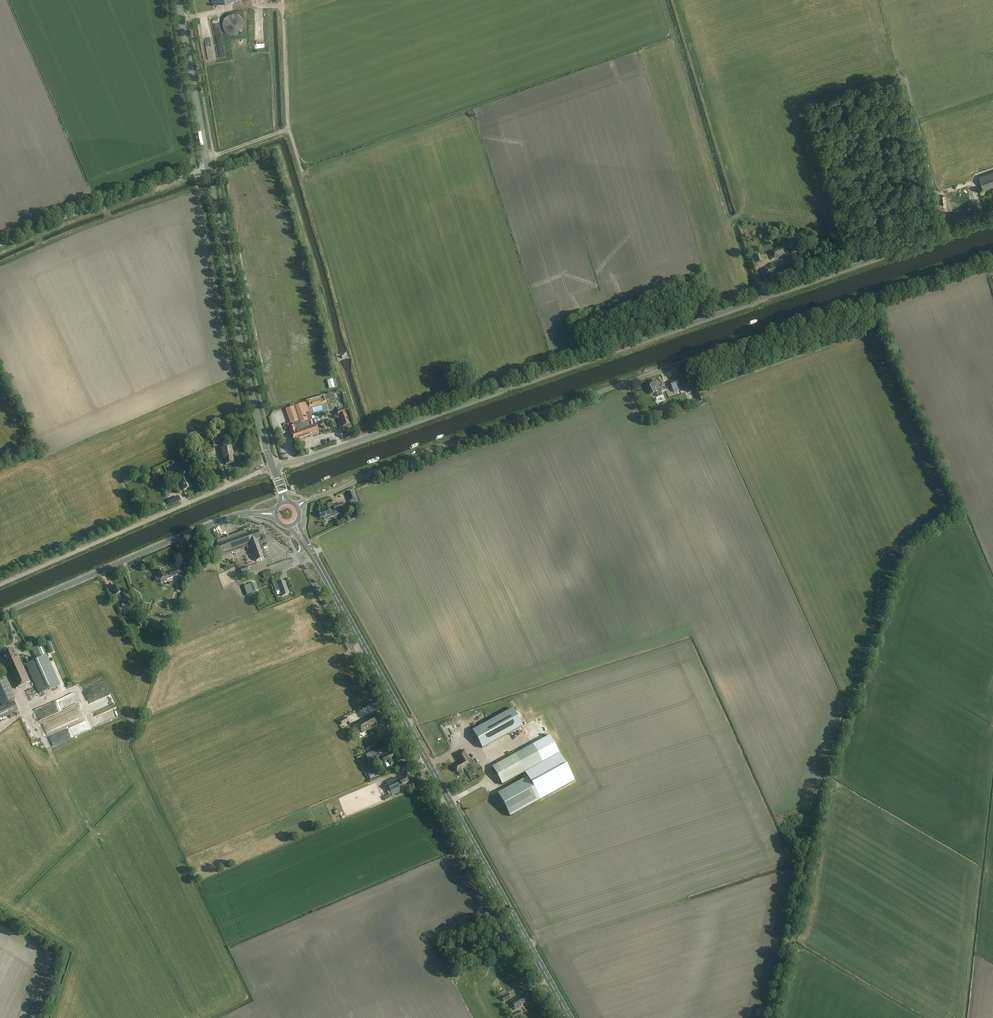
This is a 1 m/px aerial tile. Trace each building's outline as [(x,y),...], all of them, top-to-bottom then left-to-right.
[(222,23),(222,24),(222,25),(223,26),(223,27),(223,28),(223,29),(224,29),(224,30),(225,31),(226,32),(227,33),(228,33),(229,34),(230,34),(231,35),(232,35),(233,35),(234,35),(235,35),(236,34),(237,34),(238,34),(239,33),(240,32),(241,32),(241,31),(242,30),(242,29),(243,29),(243,28),(244,27),(244,26),(244,25),(244,24),(244,23),(244,22),(244,21),(243,20),(243,19),(242,19),(242,18),(241,17),(241,16),(240,16),(239,15),(238,14),(237,14),(236,14),(235,13),(234,13),(233,13),(232,13),(231,13),(230,14),(229,14),(228,15),(227,15),(226,16),(225,17),(224,18),(224,19),(223,19),(223,20),(223,21),(223,22),(222,23)] [(979,177),(984,190),(992,187),(992,172),(979,177)] [(801,248),(798,241),(788,244),(791,251),(801,248)] [(788,254),(785,246),(771,251),(774,259),(788,254)] [(763,261),(760,254),(755,256),(758,262),(754,263),(756,267),(759,266),(758,263),(763,261)] [(787,272),(782,260),(770,265),(771,266),(765,268),(768,278),(775,275),(775,276),(778,275),(778,276),(787,272)] [(336,387),(334,379),(327,381),(329,389),(336,387)] [(683,388),(679,379),(670,383),(674,392),(683,388)] [(648,385),(651,394),(656,392),(656,391),(660,390),(661,391),(665,389),(662,380),(657,382),(656,381),(653,382),(654,383),(648,385)] [(695,394),(698,403),(705,400),(702,391),(695,394)] [(327,403),(325,396),(306,401),(309,408),(327,403)] [(660,402),(648,399),(646,407),(658,410),(660,402)] [(308,411),(305,403),(286,409),(291,423),(293,423),(294,426),(289,428),(291,433),(294,441),(309,436),(310,437),(319,433),(316,423),(313,424),(311,419),(307,420),(305,413),(308,411)] [(349,424),(344,409),(337,412),(338,416),(339,416),(341,423),(342,423),(343,426),(349,424)] [(233,453),(231,446),(222,448),(224,459),(225,459),(226,465),(234,463),(232,453),(233,453)] [(189,481),(185,472),(176,476),(180,484),(183,490),(192,486),(190,481),(189,481)] [(174,480),(171,473),(163,477),(166,483),(174,480)] [(353,492),(347,494),(350,501),(355,499),(353,492)] [(341,503),(333,506),(335,513),(343,510),(341,503)] [(331,516),(328,508),(321,510),(322,511),(318,513),(320,518),(327,516),(328,517),(331,516)] [(250,534),(248,527),(243,529),(244,531),(229,536),(229,535),(224,537),(225,538),(217,540),(218,545),(219,545),(223,555),(250,545),(252,549),(251,549),(252,554),(253,553),(256,561),(264,558),(257,540),(260,539),(258,531),(250,534)] [(254,569),(249,554),(244,556),(248,566),(240,569),(242,573),(254,569)] [(160,579),(162,584),(167,581),(167,580),(172,578),(172,576),(179,574),(177,569),(168,572),(169,573),(165,574),(163,570),(157,573),(160,580),(160,579)] [(272,576),(269,570),(262,573),(265,579),(272,576)] [(281,583),(280,578),(272,581),(276,591),(280,590),(282,596),(289,594),(285,581),(281,583)] [(258,591),(255,582),(249,585),(253,593),(258,591)] [(122,592),(119,586),(112,589),(115,595),(116,595),(118,600),(119,600),(120,604),(125,602),(123,598),(121,593),(122,592)] [(47,655),(42,645),(32,650),(36,660),(30,663),(27,658),(24,659),(39,694),(60,685),(47,655)] [(16,654),(13,649),(3,654),(7,663),(6,663),(7,667),(7,670),(16,689),(30,682),(19,657),(18,658),(17,654),(16,654)] [(0,679),(0,704),(0,705),(15,698),(5,677),(0,679)] [(11,715),(11,714),(19,711),(14,701),(6,705),(6,704),(0,707),(0,720),(11,715)] [(495,718),(472,730),(482,748),(522,726),(513,708),(495,718)] [(110,714),(95,719),(97,725),(115,719),(114,716),(111,717),(110,714)] [(377,723),(373,715),(363,721),(362,720),(356,723),(362,733),(372,728),(371,727),(377,723)] [(345,718),(345,717),(339,720),(340,721),(339,721),(341,725),(349,721),(347,717),(345,718)] [(72,753),(86,749),(84,743),(70,747),(72,753)] [(377,754),(375,750),(366,755),(369,762),(372,760),(373,761),(379,757),(378,754),(377,754)] [(472,765),(464,750),(456,754),(461,763),(454,766),(458,772),(464,768),(465,769),(472,765)] [(395,759),(391,752),(381,757),(385,764),(388,762),(390,766),(394,764),(392,760),(395,759)] [(524,772),(515,755),(492,767),(502,784),(524,772)] [(374,775),(370,776),(372,779),(380,775),(378,770),(373,772),(374,775)] [(409,782),(405,775),(399,778),(396,779),(395,778),(386,782),(392,796),(401,791),(399,786),(401,785),(402,785),(409,782)] [(527,777),(497,793),(510,817),(540,800),(527,777)] [(511,998),(509,994),(502,997),(505,1002),(511,998)] [(528,1001),(525,995),(511,1003),(515,1010),(519,1008),(522,1007),(521,1005),(528,1001)]
